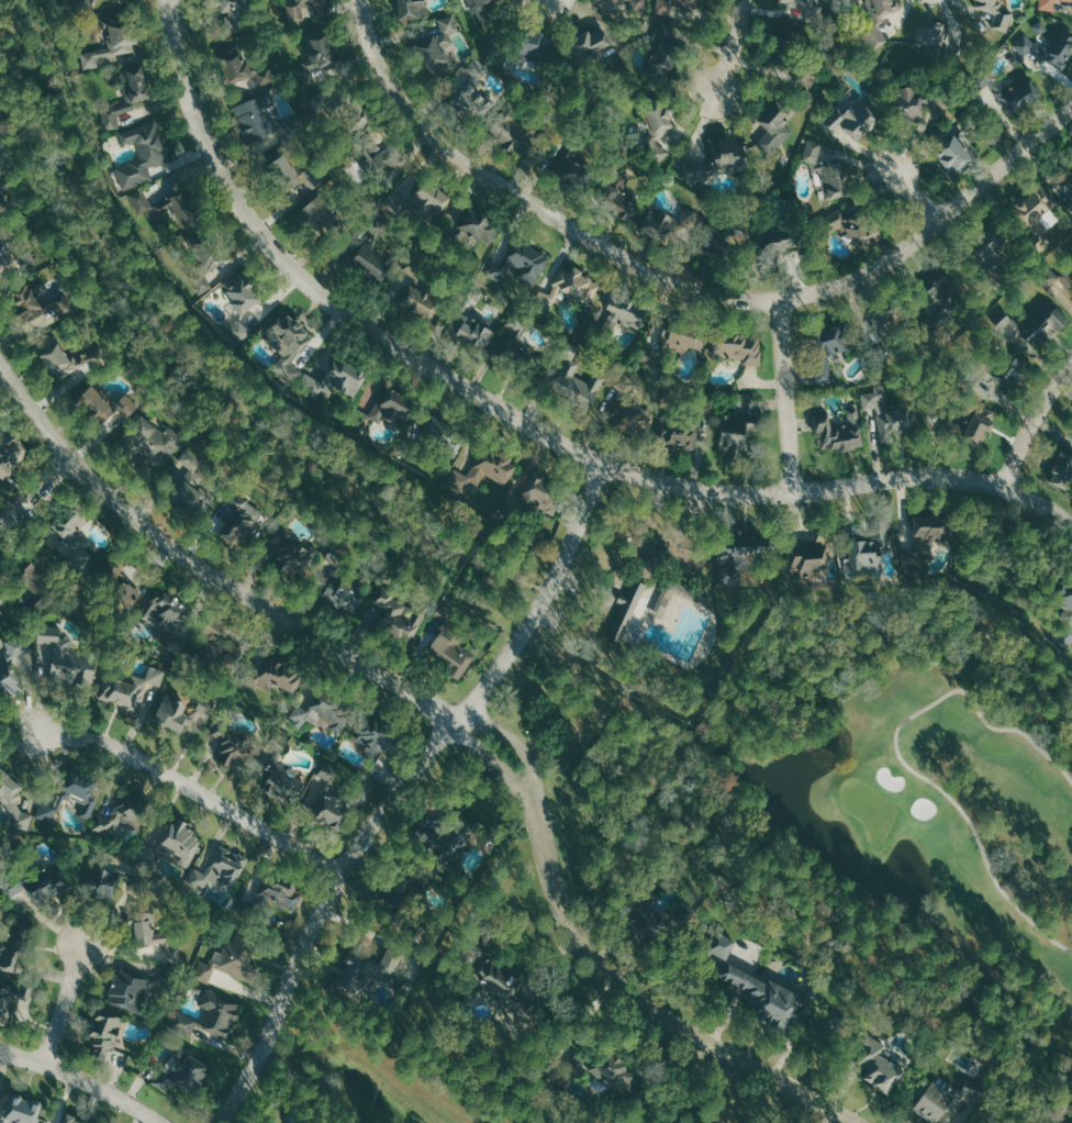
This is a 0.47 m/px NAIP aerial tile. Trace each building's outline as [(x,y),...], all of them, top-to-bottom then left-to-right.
[(92,6),(91,0),(77,0),(79,9),(92,6)] [(236,36),(250,28),(241,13),(248,9),(242,0),(215,0),(215,1),(224,15),(224,16),(236,36)] [(291,23),(305,19),(302,8),(313,5),(316,14),(331,9),(329,0),(295,0),(285,3),(291,23)] [(427,17),(425,0),(397,0),(399,20),(427,17)] [(497,0),(468,0),(472,10),(497,0)] [(595,2),(614,1),(614,12),(647,12),(647,0),(595,0),(595,2)] [(656,15),(695,20),(698,0),(658,0),(656,15)] [(879,17),(898,12),(895,0),(869,0),(875,27),(864,30),(869,49),(887,45),(879,17)] [(1014,15),(1001,10),(1003,3),(999,2),(1000,0),(975,0),(973,7),(997,14),(992,27),(1009,32),(1014,15)] [(1055,11),(1057,0),(1041,0),(1040,9),(1055,11)] [(429,76),(454,70),(448,46),(454,45),(451,34),(460,31),(456,15),(439,19),(443,34),(419,41),(429,76)] [(110,48),(82,52),(85,68),(122,62),(121,54),(138,51),(133,18),(107,22),(110,48)] [(949,53),(953,31),(945,30),(946,23),(936,21),(935,27),(919,24),(915,47),(949,53)] [(566,43),(578,67),(604,53),(602,49),(612,43),(602,24),(566,43)] [(1015,45),(1046,69),(1052,61),(1062,69),(1071,56),(1071,29),(1068,25),(1048,51),(1025,33),(1015,45)] [(549,62),(551,31),(521,30),(519,60),(549,62)] [(307,40),(310,56),(301,58),(306,80),(339,72),(330,35),(307,40)] [(229,84),(249,77),(253,90),(274,83),(268,64),(250,70),(242,45),(219,53),(229,84)] [(489,70),(479,57),(438,89),(448,102),(451,99),(465,117),(482,103),(476,96),(485,89),(478,80),(489,70)] [(102,107),(106,131),(122,128),(119,113),(139,109),(138,100),(150,98),(143,62),(120,66),(127,102),(102,107)] [(981,88),(997,80),(991,67),(975,75),(981,88)] [(998,93),(1013,114),(1041,93),(1026,72),(998,93)] [(923,97),(915,97),(914,86),(900,87),(901,96),(898,96),(899,118),(923,117),(923,97)] [(251,143),(276,132),(259,95),(235,107),(251,143)] [(843,126),(857,141),(880,119),(861,99),(846,113),(839,106),(823,121),(835,133),(843,126)] [(652,136),(641,140),(649,164),(667,158),(659,136),(675,130),(665,103),(643,112),(652,136)] [(768,130),(758,142),(774,155),(796,127),(769,105),(756,121),(768,130)] [(512,156),(532,141),(509,111),(489,126),(512,156)] [(141,159),(117,166),(123,189),(153,181),(150,167),(173,161),(162,120),(119,132),(123,145),(136,142),(141,159)] [(974,156),(955,135),(935,153),(953,175),(974,156)] [(376,172),(391,164),(376,136),(361,144),(376,172)] [(708,140),(713,175),(749,170),(745,145),(741,146),(739,136),(708,140)] [(826,198),(849,196),(847,178),(848,174),(846,160),(840,159),(829,160),(827,146),(808,141),(803,161),(811,163),(813,173),(824,176),(826,198)] [(565,166),(559,165),(556,179),(587,185),(591,167),(579,164),(582,150),(569,147),(565,166)] [(269,163),(286,192),(306,180),(311,189),(321,183),(309,162),(295,170),(285,153),(269,163)] [(622,194),(633,172),(613,162),(594,202),(638,223),(646,205),(622,194)] [(1065,168),(1050,181),(1066,201),(1071,196),(1071,176),(1065,168)] [(450,200),(427,180),(413,196),(436,216),(450,200)] [(1027,227),(1056,208),(1042,186),(1013,206),(1027,227)] [(150,204),(145,189),(131,194),(138,215),(149,212),(153,223),(177,215),(181,227),(197,222),(186,191),(150,204)] [(302,210),(320,230),(337,214),(319,194),(302,210)] [(825,236),(846,227),(855,252),(879,243),(863,201),(818,219),(825,236)] [(490,245),(501,229),(465,203),(454,219),(460,224),(455,231),(462,236),(468,229),(490,245)] [(669,243),(680,220),(653,207),(642,230),(669,243)] [(749,233),(713,226),(710,244),(720,246),(719,247),(746,252),(749,233)] [(1009,250),(992,228),(971,245),(987,267),(1009,250)] [(761,252),(796,251),(795,229),(760,231),(761,252)] [(12,262),(0,230),(0,268),(12,262)] [(233,267),(201,230),(186,243),(205,264),(188,279),(202,294),(233,267)] [(380,281),(397,258),(372,240),(355,263),(380,281)] [(535,287),(551,256),(520,240),(504,268),(493,262),(487,273),(502,282),(507,272),(535,287)] [(562,267),(549,294),(541,290),(535,304),(555,313),(564,294),(584,304),(596,278),(573,268),(571,271),(562,267)] [(1071,293),(1071,277),(1065,267),(1057,273),(1052,267),(1040,277),(1050,290),(1062,281),(1071,293)] [(970,290),(953,269),(928,289),(945,311),(970,290)] [(262,297),(239,275),(224,290),(236,302),(227,312),(235,320),(228,327),(242,342),(252,332),(239,319),(262,297)] [(20,324),(47,310),(33,279),(12,290),(13,313),(20,324)] [(398,306),(433,319),(441,298),(406,285),(398,306)] [(447,330),(486,351),(496,331),(464,314),(473,298),(480,302),(484,293),(471,286),(447,330)] [(54,303),(63,318),(74,311),(66,296),(54,303)] [(648,309),(628,302),(626,309),(609,304),(607,313),(604,312),(600,327),(615,332),(618,322),(641,329),(648,309)] [(1031,358),(1071,320),(1058,307),(1050,314),(1045,309),(1029,324),(1035,330),(1028,336),(1008,314),(998,323),(1031,358)] [(292,362),(315,337),(286,312),(265,336),(285,354),(271,369),(292,387),(305,373),(292,362)] [(521,366),(533,346),(521,339),(528,327),(514,319),(495,351),(521,366)] [(833,380),(828,355),(850,350),(844,321),(810,328),(821,382),(833,380)] [(689,348),(703,350),(706,330),(664,324),(660,348),(689,352),(689,348)] [(35,347),(56,380),(76,368),(55,334),(35,347)] [(761,365),(762,336),(716,335),(715,356),(744,357),(744,364),(761,365)] [(590,406),(605,380),(606,377),(601,374),(594,372),(588,382),(577,376),(581,363),(577,360),(579,356),(582,344),(566,340),(560,362),(564,364),(553,383),(552,387),(586,405),(590,406)] [(995,376),(1013,387),(1029,361),(1012,350),(995,376)] [(326,383),(325,383),(319,398),(325,401),(332,386),(357,397),(368,372),(337,359),(326,383)] [(318,398),(326,382),(305,373),(298,389),(318,398)] [(72,399),(93,380),(114,402),(125,392),(137,404),(125,418),(115,409),(97,426),(72,399)] [(371,415),(357,407),(350,418),(367,428),(374,416),(389,425),(394,416),(403,422),(415,401),(388,386),(371,415)] [(881,442),(895,440),(894,432),(918,429),(916,408),(890,410),(888,389),(862,391),(864,409),(877,408),(881,442)] [(657,416),(618,397),(607,419),(646,439),(657,416)] [(716,413),(711,400),(698,405),(703,418),(716,413)] [(999,413),(986,407),(984,410),(973,405),(969,414),(956,408),(947,427),(983,445),(999,413)] [(866,445),(857,406),(847,409),(850,422),(832,426),(828,410),(814,413),(823,454),(866,445)] [(108,446),(139,412),(160,431),(167,424),(183,437),(158,468),(136,449),(125,463),(108,446)] [(721,445),(754,447),(756,418),(722,416),(721,445)] [(456,457),(467,436),(433,418),(422,439),(456,457)] [(695,451),(700,427),(663,420),(658,444),(695,451)] [(29,451),(0,479),(0,438),(9,429),(29,451)] [(507,486),(517,465),(484,448),(469,475),(455,468),(446,485),(464,495),(471,482),(479,486),(485,475),(507,486)] [(1068,489),(1071,479),(1071,452),(1062,449),(1050,483),(1068,489)] [(188,468),(166,498),(174,503),(177,500),(191,511),(193,507),(201,511),(214,494),(197,483),(201,476),(188,468)] [(554,514),(561,497),(549,492),(555,479),(532,470),(522,492),(528,495),(525,502),(554,514)] [(216,535),(232,509),(222,502),(231,488),(264,508),(256,520),(261,524),(250,541),(242,535),(234,546),(216,535)] [(75,498),(92,515),(77,530),(86,540),(76,549),(48,523),(75,498)] [(912,514),(946,513),(947,545),(913,545),(912,514)] [(101,561),(101,549),(84,549),(85,520),(63,519),(63,561),(101,561)] [(733,529),(733,568),(751,568),(751,556),(773,556),(772,527),(733,529)] [(272,558),(288,533),(319,551),(304,574),(289,566),(284,572),(275,567),(278,562),(272,558)] [(841,536),(878,534),(880,567),(842,569),(841,536)] [(785,543),(790,579),(827,575),(824,540),(785,543)] [(92,578),(118,544),(132,554),(120,569),(141,589),(129,608),(92,578)] [(365,591),(351,614),(320,597),(333,574),(365,591)] [(1067,575),(1071,580),(1071,625),(1069,629),(1040,599),(1067,575)] [(640,581),(658,589),(630,646),(614,640),(640,581)] [(157,585),(190,608),(176,633),(187,642),(176,656),(160,645),(170,631),(141,609),(157,585)] [(407,645),(429,605),(420,600),(409,618),(384,603),(371,624),(407,645)] [(211,613),(188,652),(228,676),(242,651),(217,635),(226,622),(211,613)] [(446,621),(424,653),(457,679),(474,654),(458,643),(465,632),(446,621)] [(94,686),(97,655),(70,652),(72,639),(61,638),(62,628),(39,626),(38,643),(53,644),(52,656),(43,656),(41,681),(94,686)] [(11,660),(31,651),(23,633),(3,642),(11,660)] [(246,664),(259,671),(271,653),(304,672),(289,699),(269,687),(267,691),(255,685),(253,687),(238,678),(246,664)] [(22,690),(11,665),(0,670),(0,700),(22,690)] [(167,671),(151,666),(147,679),(133,675),(130,683),(108,677),(101,700),(138,711),(141,701),(150,704),(156,685),(162,688),(167,671)] [(317,688),(354,707),(339,735),(326,727),(308,705),(317,688)] [(194,700),(193,704),(164,695),(155,723),(187,733),(193,715),(205,719),(209,705),(194,700)] [(354,738),(367,714),(407,736),(393,759),(354,738)] [(249,738),(236,740),(234,731),(219,733),(225,769),(253,764),(249,738)] [(275,750),(266,770),(271,772),(263,788),(295,803),(306,779),(280,766),(292,740),(275,731),(268,746),(275,750)] [(340,831),(348,817),(341,813),(346,803),(338,798),(348,778),(324,766),(319,776),(326,779),(319,793),(314,790),(302,811),(340,831)] [(34,815),(25,812),(15,804),(19,799),(23,787),(0,768),(0,808),(3,811),(11,813),(8,825),(29,831),(34,815)] [(57,808),(42,802),(36,817),(54,824),(65,796),(84,804),(80,816),(91,820),(101,794),(68,781),(57,808)] [(93,832),(134,844),(143,815),(115,807),(111,818),(98,814),(93,832)] [(410,835),(448,865),(478,826),(458,812),(442,835),(422,821),(410,835)] [(203,841),(192,836),(195,828),(173,818),(158,850),(146,844),(139,858),(154,865),(160,850),(192,865),(203,841)] [(231,892),(249,859),(221,844),(205,873),(195,867),(187,883),(204,892),(210,881),(231,892)] [(9,891),(19,908),(35,899),(40,906),(68,888),(53,864),(9,891)] [(88,895),(114,903),(122,875),(97,867),(88,895)] [(268,907),(271,901),(295,912),(304,893),(272,878),(260,904),(268,907)] [(647,896),(651,900),(647,907),(656,915),(661,913),(668,919),(643,944),(621,922),(647,896)] [(160,945),(159,913),(135,913),(136,946),(160,945)] [(2,971),(21,974),(29,921),(10,918),(2,971)] [(736,941),(718,933),(709,952),(727,960),(736,941)] [(258,954),(238,949),(239,943),(227,940),(223,953),(215,951),(211,965),(200,962),(195,979),(211,984),(215,969),(226,971),(222,986),(247,993),(258,954)] [(387,990),(404,954),(386,946),(378,962),(351,949),(341,969),(387,990)] [(481,955),(521,976),(516,992),(532,1005),(521,1020),(472,981),(468,965),(476,954),(481,955)] [(724,965),(801,998),(806,1012),(802,1021),(791,1020),(784,1034),(745,1018),(750,1005),(746,1003),(749,996),(742,993),(746,987),(719,976),(724,965)] [(107,1002),(145,1016),(157,985),(119,970),(107,1002)] [(243,1000),(210,987),(198,1018),(176,1009),(168,1029),(192,1038),(195,1029),(200,1031),(198,1038),(218,1045),(221,1037),(228,1040),(243,1000)] [(104,1062),(124,1019),(102,1009),(90,1036),(97,1039),(89,1055),(104,1062)] [(864,1038),(905,1064),(890,1088),(869,1074),(862,1060),(864,1038)] [(605,1050),(630,1065),(633,1089),(611,1101),(565,1067),(574,1053),(605,1050)] [(154,1085),(168,1093),(173,1085),(192,1096),(209,1067),(185,1053),(182,1060),(172,1054),(154,1085)] [(963,1091),(944,1122),(937,1122),(914,1109),(935,1075),(963,1091)] [(42,1104),(6,1093),(3,1103),(5,1104),(1,1117),(0,1116),(0,1122),(36,1122),(42,1104)]
